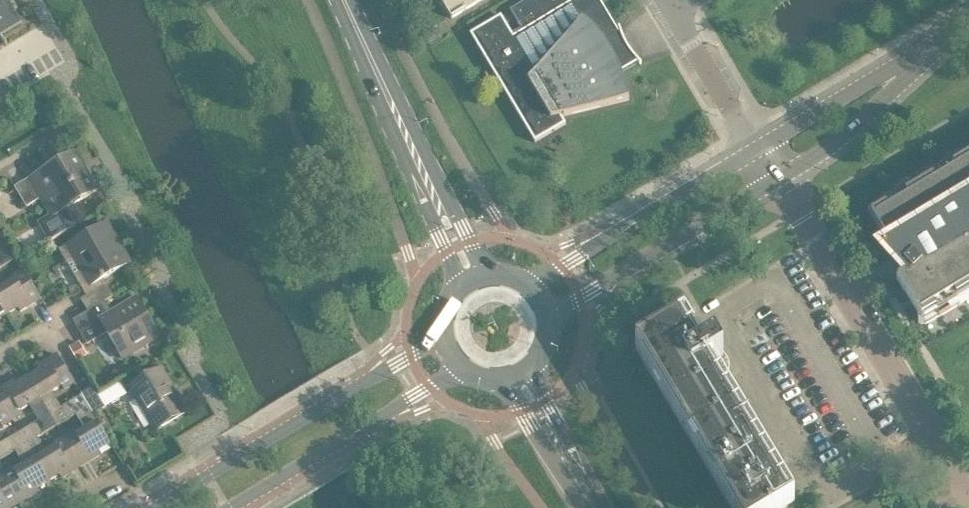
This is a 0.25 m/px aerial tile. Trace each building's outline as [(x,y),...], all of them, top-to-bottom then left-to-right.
[(22,21),(14,8),(16,6),(13,1),(11,3),(9,0),(0,0),(0,34),(22,21)] [(451,18),(480,0),(440,0),(451,18)] [(560,115),(628,99),(628,94),(627,89),(625,84),(624,79),(622,74),(620,70),(625,67),(626,67),(637,61),(639,63),(640,62),(637,59),(634,55),(631,52),(629,48),(626,44),(624,39),(622,35),(620,31),(619,26),(617,27),(618,30),(615,32),(596,0),(525,0),(509,9),(519,27),(511,32),(500,15),(469,33),(534,141),(565,123),(560,115)] [(881,199),(882,200),(867,208),(891,247),(899,245),(904,270),(896,277),(924,325),(938,316),(938,317),(968,298),(968,147),(881,199)] [(28,178),(29,179),(15,187),(26,206),(44,195),(55,214),(96,189),(73,151),(28,178)] [(113,295),(103,278),(127,264),(103,222),(58,249),(67,263),(71,260),(78,273),(74,275),(85,295),(80,298),(87,310),(113,295)] [(16,257),(0,231),(0,267),(16,257)] [(12,275),(14,279),(5,285),(0,277),(0,302),(7,313),(18,306),(20,310),(40,298),(23,269),(12,275)] [(123,357),(158,336),(135,297),(125,303),(127,305),(121,309),(119,307),(111,312),(104,300),(72,319),(87,343),(107,331),(123,357)] [(733,507),(781,507),(793,500),(711,362),(723,355),(714,341),(702,348),(684,317),(636,346),(733,507)] [(77,359),(86,354),(79,341),(69,347),(77,359)] [(39,369),(27,376),(57,424),(72,415),(65,403),(60,406),(51,390),(61,385),(63,388),(74,382),(57,353),(46,359),(36,365),(39,369)] [(151,428),(154,426),(186,407),(186,406),(183,408),(161,372),(165,370),(164,369),(143,382),(137,371),(120,381),(98,395),(92,385),(80,392),(81,394),(92,413),(104,406),(132,389),(154,425),(151,427),(151,428)] [(34,422),(41,434),(57,424),(27,376),(16,382),(14,379),(0,387),(0,400),(12,419),(22,413),(20,410),(29,404),(38,419),(34,422)] [(74,430),(63,436),(81,465),(100,453),(98,450),(110,443),(92,413),(81,394),(65,403),(72,415),(76,413),(85,428),(76,434),(74,430)] [(1,426),(12,419),(0,400),(0,424),(1,426)] [(61,477),(70,471),(81,465),(63,436),(53,442),(55,446),(46,452),(37,436),(41,434),(34,422),(18,431),(48,480),(59,473),(61,477)] [(24,465),(14,471),(12,467),(2,473),(19,502),(39,490),(36,487),(48,480),(18,431),(3,440),(10,452),(14,450),(24,465)] [(10,452),(3,440),(0,442),(0,458),(10,452)] [(0,474),(0,507),(9,507),(19,502),(2,473),(0,474)]
